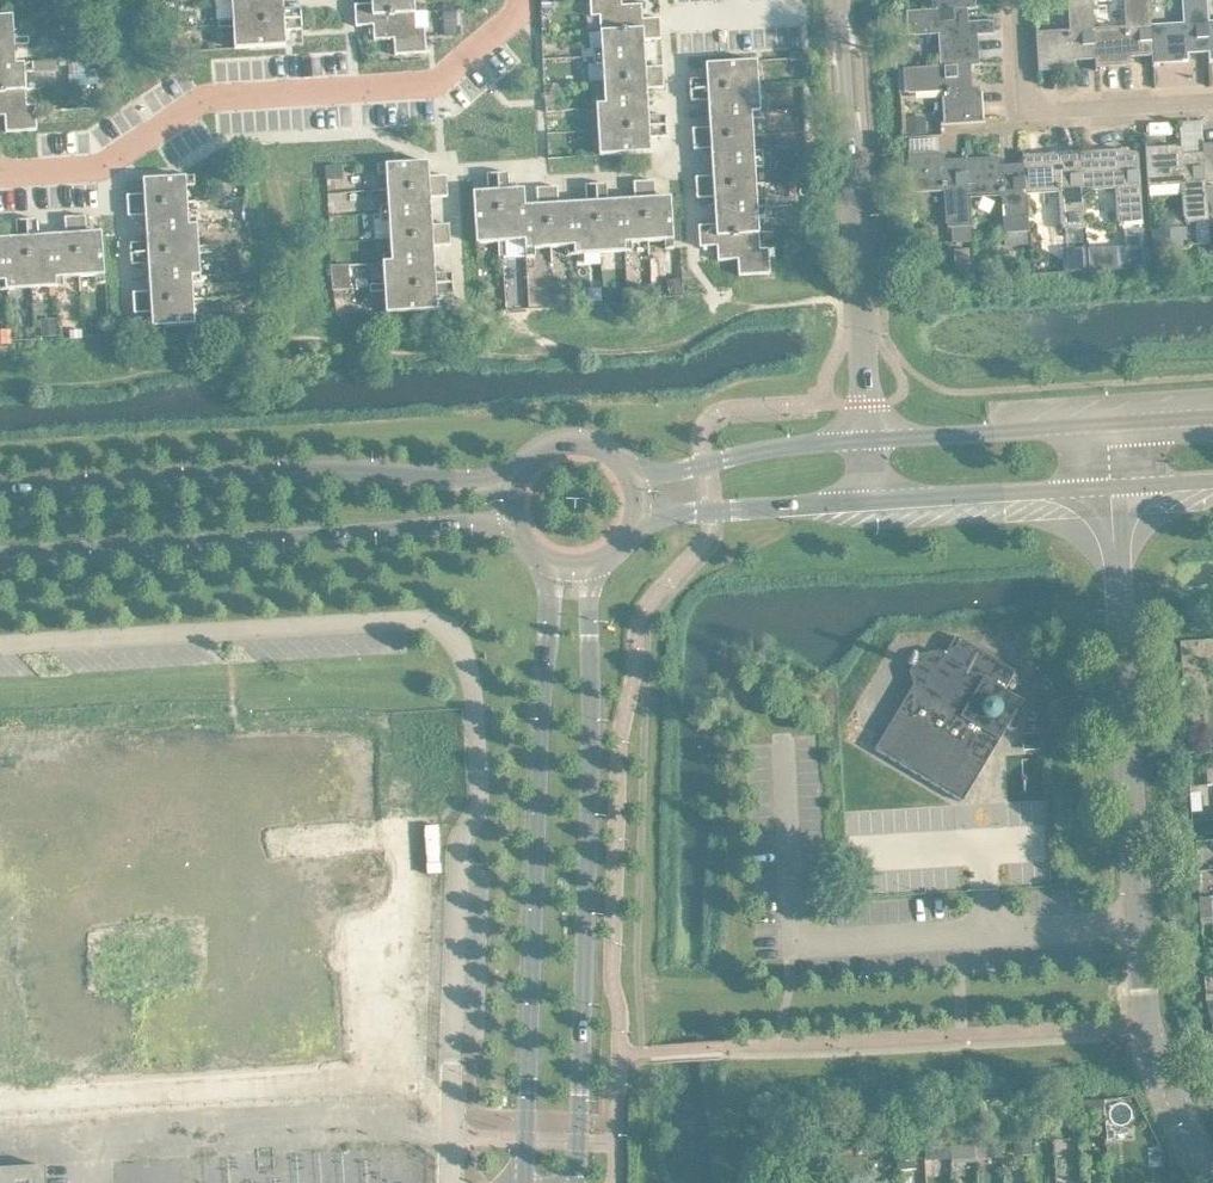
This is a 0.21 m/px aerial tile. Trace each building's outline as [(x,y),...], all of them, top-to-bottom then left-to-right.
[(222,21),(305,16),(304,6),(287,7),(287,0),(235,0),(236,17),(222,18),(222,21)] [(358,13),(418,10),(418,0),(375,0),(375,2),(358,3),(358,13)] [(604,30),(664,26),(664,15),(646,16),(645,2),(625,3),(625,0),(594,0),(595,14),(603,13),(604,30)] [(941,7),(941,8),(969,6),(969,7),(977,6),(977,0),(941,0),(941,7)] [(1098,28),(1096,0),(1037,0),(1041,68),(1077,65),(1077,57),(1098,56),(1099,56),(1097,28),(1098,28)] [(1098,28),(1097,28),(1099,56),(1098,56),(1098,64),(1134,62),(1134,53),(1155,52),(1156,52),(1154,24),(1155,24),(1153,0),(1129,0),(1131,25),(1098,28)] [(1155,24),(1154,24),(1156,52),(1155,52),(1156,61),(1191,58),(1191,50),(1212,49),(1211,21),(1212,20),(1210,0),(1186,0),(1188,22),(1155,24)] [(943,32),(945,65),(973,63),(973,64),(981,64),(979,33),(997,32),(997,20),(970,22),(969,7),(969,6),(941,8),(941,7),(909,10),(911,34),(943,32)] [(418,10),(358,13),(359,24),(376,23),(377,38),(397,36),(398,52),(430,50),(428,25),(419,26),(418,10)] [(899,34),(911,34),(909,10),(898,10),(899,34)] [(32,37),(32,34),(18,35),(16,13),(0,14),(0,39),(32,37)] [(305,16),(222,21),(222,25),(236,24),(238,46),(289,43),(288,28),(305,27),(305,16)] [(463,20),(448,21),(448,33),(464,32),(463,20)] [(597,47),(597,55),(649,51),(648,38),(665,36),(664,26),(604,30),(605,46),(597,47)] [(19,63),(19,61),(18,42),(32,41),(32,37),(0,39),(0,64),(19,63)] [(79,47),(63,48),(64,59),(72,58),(89,57),(88,38),(78,38),(79,47)] [(606,62),(607,78),(667,75),(667,64),(649,65),(649,51),(597,55),(598,62),(606,62)] [(89,57),(72,58),(74,83),(102,82),(101,70),(90,71),(89,57)] [(693,78),(694,88),(754,84),(753,68),(761,68),(761,58),(710,62),(710,76),(693,78)] [(59,59),(36,60),(37,69),(60,68),(59,59)] [(29,86),(28,70),(37,69),(36,60),(19,61),(19,63),(0,64),(0,88),(29,86)] [(945,65),(906,67),(908,91),(946,88),(948,123),(985,120),(982,84),(974,85),(973,64),(973,63),(945,65)] [(600,95),(600,103),(652,100),(651,86),(668,85),(667,75),(607,78),(608,95),(600,95)] [(712,98),(713,111),(764,108),(763,100),(755,101),(754,84),(694,88),(695,99),(712,98)] [(0,88),(0,114),(8,113),(9,129),(40,127),(39,110),(39,102),(30,103),(29,86),(0,88)] [(565,92),(549,92),(549,108),(566,108),(565,92)] [(609,111),(610,127),(670,123),(670,113),(652,114),(652,100),(600,103),(601,111),(609,111)] [(696,126),(697,137),(757,133),(756,117),(764,116),(764,108),(713,111),(713,125),(696,126)] [(585,110),(549,111),(549,120),(585,119),(585,110)] [(927,115),(909,116),(911,133),(928,131),(927,115)] [(670,123),(610,127),(611,143),(603,144),(603,153),(655,150),(654,135),(671,134),(670,123)] [(715,146),(716,160),(767,157),(766,149),(758,150),(757,133),(697,137),(698,147),(715,146)] [(1207,152),(1206,152),(1185,153),(1184,145),(1149,147),(1151,184),(1185,182),(1188,220),(1212,218),(1209,180),(1208,180),(1207,152)] [(1083,151),(1083,160),(1084,159),(1086,188),(1087,188),(1120,186),(1122,224),(1127,224),(1146,222),(1142,156),(1119,157),(1119,149),(1083,151)] [(972,195),(970,158),(948,160),(947,151),(911,153),(914,190),(948,188),(951,226),(955,226),(956,240),(975,239),(973,195),(972,195)] [(1026,155),(1026,163),(1027,163),(1029,191),(1030,191),(1063,189),(1065,227),(1089,226),(1087,188),(1086,188),(1084,159),(1083,160),(1062,161),(1062,152),(1026,155)] [(1005,156),(970,158),(972,195),(973,195),(1006,193),(1008,231),(1030,230),(1032,229),(1030,191),(1029,191),(1027,163),(1026,163),(1005,164),(1005,156)] [(699,175),(700,185),(760,182),(759,165),(767,165),(767,157),(716,160),(717,174),(699,175)] [(390,170),(391,187),(451,183),(450,173),(433,174),(432,159),(380,162),(381,171),(390,170)] [(508,239),(529,238),(527,204),(529,204),(528,186),(513,187),(512,170),(501,171),(506,254),(509,254),(508,239)] [(502,254),(506,254),(501,171),(490,171),(491,189),(477,190),(480,241),(502,240),(502,254)] [(130,192),(131,203),(191,200),(190,183),(198,183),(198,173),(146,176),(147,191),(130,192)] [(659,178),(648,179),(651,239),(668,238),(668,246),(678,246),(675,194),(660,195),(659,178)] [(639,197),(624,198),(628,249),(635,248),(635,240),(651,239),(648,179),(638,179),(639,197)] [(610,181),(599,182),(603,242),(619,241),(620,249),(628,249),(624,198),(611,198),(610,181)] [(589,200),(576,201),(579,252),(587,252),(586,243),(603,242),(599,182),(588,183),(589,200)] [(718,195),(719,209),(770,205),(770,198),(761,198),(760,182),(700,185),(701,196),(718,195)] [(383,204),(383,212),(435,209),(434,195),(451,194),(451,183),(391,187),(391,203),(383,204)] [(562,184),(550,185),(554,245),(571,244),(571,252),(579,252),(576,201),(563,201),(562,184)] [(529,238),(530,255),(538,255),(538,246),(554,245),(550,185),(540,186),(542,203),(529,204),(527,204),(529,238)] [(148,213),(149,226),(201,224),(200,216),(192,216),(191,200),(131,203),(131,214),(148,213)] [(702,223),(703,234),(763,230),(762,214),(771,213),(770,205),(719,209),(720,222),(702,223)] [(392,219),(393,235),(453,232),(453,221),(436,222),(435,209),(383,212),(384,219),(392,219)] [(69,232),(56,233),(59,284),(67,284),(66,275),(83,274),(79,214),(68,215),(69,232)] [(89,214),(79,214),(83,274),(99,273),(100,282),(109,281),(105,230),(91,231),(89,214)] [(21,235),(7,236),(10,287),(18,287),(18,278),(34,277),(30,217),(20,218),(21,235)] [(41,217),(30,217),(34,277),(50,276),(51,285),(59,284),(56,233),(42,234),(41,217)] [(1128,245),(1091,247),(1093,269),(1149,266),(1146,222),(1127,224),(1128,245)] [(133,241),(133,252),(216,247),(216,244),(202,244),(201,224),(149,226),(150,240),(133,241)] [(1190,226),(1154,228),(1156,247),(1191,245),(1190,226)] [(763,230),(703,234),(704,245),(721,244),(722,259),(742,257),(743,273),(774,271),(773,255),(773,246),(764,247),(763,230)] [(1030,230),(1008,231),(1009,244),(1031,243),(1030,230)] [(386,252),(386,260),(438,257),(437,244),(454,243),(453,232),(393,235),(394,252),(386,252)] [(2,279),(2,288),(10,287),(7,236),(0,236),(0,279),(2,279)] [(151,261),(152,275),(203,272),(202,251),(217,250),(216,247),(133,252),(134,262),(151,261)] [(972,247),(957,248),(958,263),(973,262),(972,247)] [(1086,247),(1069,248),(1070,268),(1087,267),(1086,247)] [(373,282),(373,285),(456,281),(456,270),(438,271),(438,257),(386,260),(387,281),(373,282)] [(352,262),(334,264),(336,289),(354,288),(352,262)] [(136,290),(136,300),(196,297),(195,280),(204,280),(203,272),(152,275),(153,289),(136,290)] [(669,279),(672,296),(681,295),(686,294),(684,277),(680,278),(669,279)] [(456,281),(373,285),(373,289),(388,288),(389,310),(440,307),(439,292),(457,291),(456,281)] [(196,297),(136,300),(137,311),(154,310),(155,325),(206,322),(206,313),(197,313),(196,297)] [(59,317),(44,318),(45,334),(60,333),(59,317)] [(0,329),(0,342),(14,341),(14,329),(0,329)] [(906,701),(879,747),(966,800),(1003,738),(1010,726),(1013,728),(1019,727),(1023,720),(1022,714),(1018,712),(1026,699),(1007,688),(1019,670),(959,634),(948,653),(942,649),(923,653),(913,669),(919,688),(925,692),(921,698),(906,701)] [(1108,1116),(1107,1100),(1087,1101),(1088,1117),(1108,1116)] [(1034,1141),(1017,1142),(1018,1155),(1034,1154),(1034,1141)] [(989,1144),(979,1144),(979,1157),(1005,1156),(1005,1153),(998,1154),(998,1152),(990,1153),(989,1144)] [(953,1145),(943,1146),(943,1151),(948,1157),(954,1157),(953,1145)] [(919,1159),(905,1160),(905,1169),(919,1168),(919,1159)] [(48,1164),(0,1167),(0,1182),(49,1182),(48,1164)]
